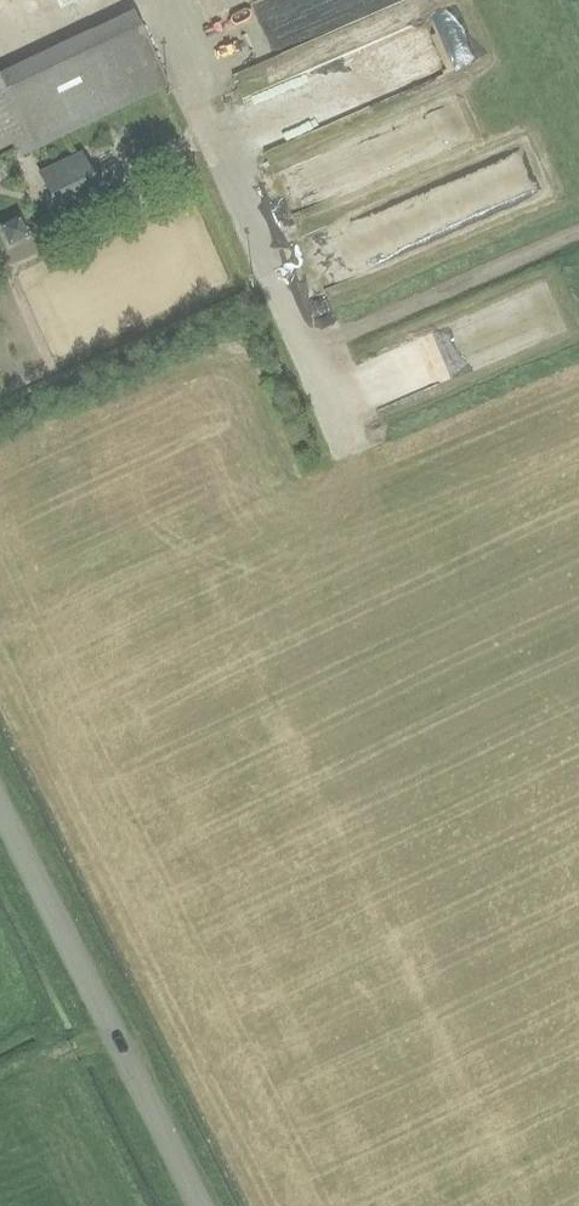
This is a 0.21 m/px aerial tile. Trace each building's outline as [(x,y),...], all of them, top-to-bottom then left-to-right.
[(29,151),(167,87),(132,10),(0,71),(0,152),(24,141),(29,151)] [(42,174),(60,214),(101,195),(82,155),(42,174)] [(330,228),(323,205),(298,213),(306,236),(330,228)] [(10,223),(20,243),(40,234),(29,213),(10,223)]
